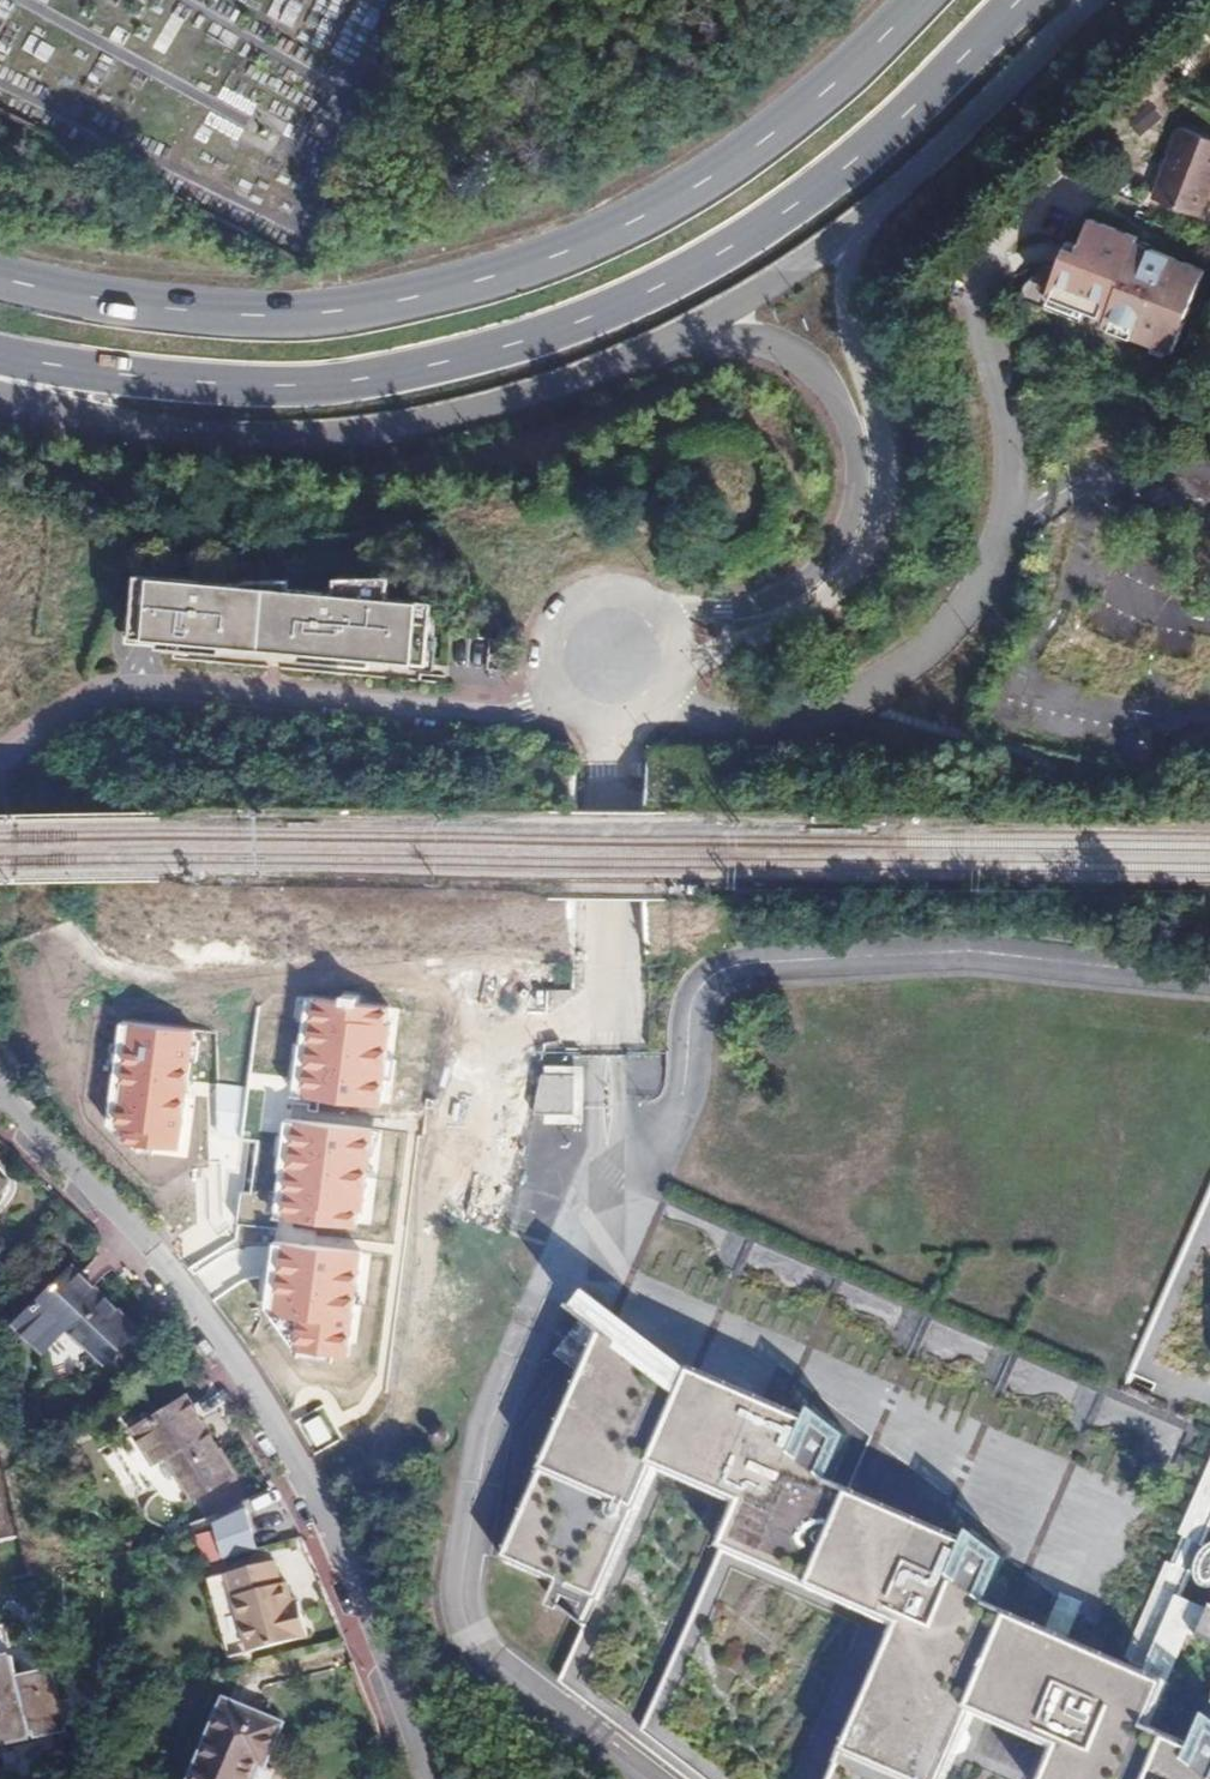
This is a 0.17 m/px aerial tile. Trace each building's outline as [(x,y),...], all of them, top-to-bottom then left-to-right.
[(1182,126),(1155,198),(1202,215),(1209,195),(1209,137),(1182,126)] [(1170,356),(1204,269),(1137,243),(1140,237),(1087,216),(1073,252),(1063,248),(1043,300),(1101,323),(1099,329),(1170,356)] [(246,585),(140,574),(133,636),(160,639),(159,647),(191,650),(192,643),(241,648),(241,642),(282,647),(282,652),(327,657),(326,665),(359,668),(359,660),(428,667),(435,605),(390,601),(392,579),(340,580),(338,595),(290,590),(291,581),(247,582),(246,585)] [(108,1134),(186,1141),(196,1028),(119,1021),(108,1134)] [(576,1101),(578,1069),(546,1068),(537,1107),(548,1108),(570,1108),(571,1101),(576,1101)] [(486,1128),(518,1132),(525,1075),(493,1071),(486,1128)] [(292,1361),(362,1368),(374,1254),(390,1255),(393,1224),(315,1216),(323,1136),(298,1133),(295,1165),(254,1160),(251,1191),(240,1190),(237,1224),(274,1227),(266,1314),(296,1317),(292,1361)] [(1134,1394),(1209,1429),(1209,1227),(1134,1394)] [(154,1312),(81,1258),(44,1309),(76,1334),(84,1322),(126,1351),(154,1312)] [(815,1755),(828,1698),(832,1687),(840,1672),(858,1647),(876,1626),(922,1579),(959,1536),(833,1479),(853,1436),(815,1406),(811,1416),(661,1349),(588,1292),(580,1304),(577,1301),(575,1305),(587,1314),(574,1330),(595,1349),(565,1416),(504,1553),(557,1578),(550,1594),(583,1621),(564,1664),(583,1679),(594,1665),(620,1685),(600,1709),(637,1738),(688,1778),(809,1778),(815,1755)] [(234,1471),(189,1394),(134,1425),(152,1458),(165,1451),(192,1496),(234,1471)] [(446,1432),(446,1429),(446,1426),(445,1424),(442,1422),(439,1421),(437,1421),(434,1422),(432,1425),(431,1427),(431,1430),(432,1433),(434,1435),(436,1436),(439,1437),(442,1436),(444,1434),(446,1432)] [(18,1519),(8,1470),(0,1431),(0,1543),(22,1539),(18,1519)] [(212,1515),(223,1555),(256,1546),(245,1506),(212,1515)] [(202,1560),(218,1558),(214,1530),(198,1533),(202,1560)] [(836,1737),(844,1703),(848,1691),(856,1677),(871,1659),(895,1635),(931,1599),(963,1564),(976,1549),(983,1539),(974,1530),(968,1540),(959,1536),(922,1579),(876,1626),(858,1647),(840,1672),(832,1687),(828,1698),(815,1755),(809,1778),(826,1778),(836,1737)] [(1193,1748),(1149,1727),(1166,1686),(1164,1685),(1148,1678),(1064,1639),(1050,1632),(989,1604),(1009,1559),(983,1539),(976,1549),(963,1564),(931,1599),(895,1635),(871,1659),(856,1677),(848,1691),(844,1703),(836,1737),(826,1778),(1209,1778),(1209,1706),(1193,1748)] [(1203,1557),(1172,1626),(1187,1633),(1209,1644),(1209,1542),(1203,1557)] [(295,1609),(291,1598),(285,1576),(280,1577),(274,1555),(226,1567),(248,1648),(306,1632),(299,1608),(295,1609)] [(296,1597),(291,1598),(295,1609),(299,1608),(296,1597)] [(1059,1614),(1050,1632),(1064,1639),(1072,1620),(1059,1614)] [(29,1737),(4,1624),(0,1624),(0,1744),(29,1737)] [(1187,1633),(1172,1626),(1148,1678),(1164,1685),(1187,1633)] [(17,1680),(28,1733),(72,1724),(68,1702),(57,1704),(50,1673),(17,1680)] [(224,1696),(192,1778),(254,1778),(260,1763),(265,1765),(283,1719),(224,1696)]
